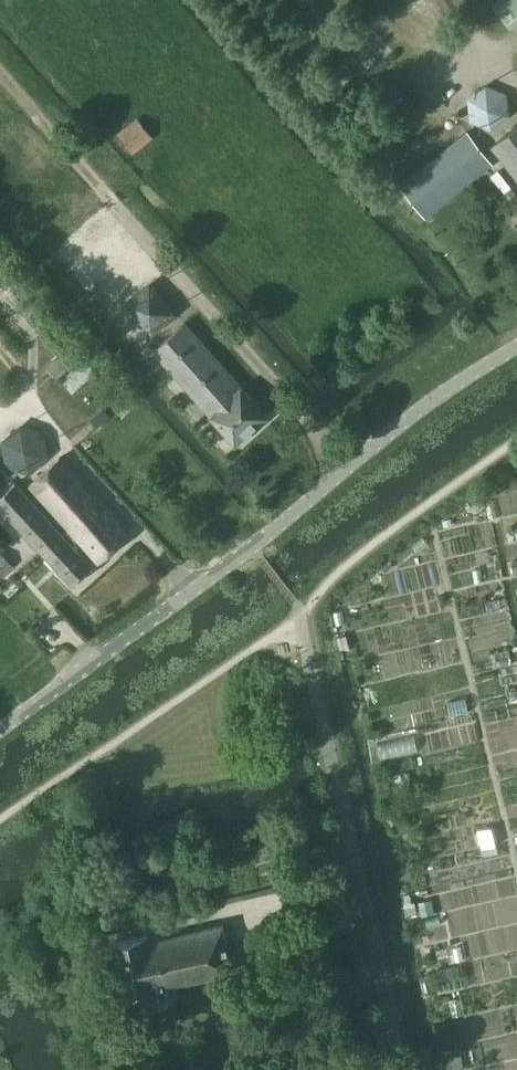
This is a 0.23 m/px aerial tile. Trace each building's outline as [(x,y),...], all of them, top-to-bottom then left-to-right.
[(492,4),(512,28),(516,24),(516,0),(497,0),(492,4)] [(466,99),(469,123),(491,133),(510,117),(508,94),(486,85),(466,99)] [(117,133),(130,153),(151,138),(137,118),(117,133)] [(516,175),(516,123),(492,143),(516,175)] [(403,181),(428,213),(494,160),(468,128),(403,181)] [(499,169),(491,175),(501,188),(509,182),(499,169)] [(122,299),(150,332),(175,310),(147,277),(122,299)] [(154,349),(236,443),(267,415),(186,321),(154,349)] [(43,362),(53,376),(74,360),(64,346),(43,362)] [(59,379),(72,394),(97,374),(85,358),(59,379)] [(88,418),(95,426),(110,414),(103,406),(88,418)] [(6,464),(25,471),(44,454),(41,434),(34,427),(15,420),(0,435),(0,457),(6,464)] [(0,496),(0,504),(74,584),(81,578),(94,566),(73,543),(79,538),(99,560),(129,533),(59,457),(30,484),(73,532),(67,537),(16,481),(0,496)] [(347,633),(338,635),(341,648),(350,646),(347,633)] [(407,818),(398,820),(400,829),(409,827),(407,818)] [(494,827),(479,830),(483,847),(497,844),(494,827)] [(410,866),(400,868),(402,877),(412,875),(410,866)] [(411,893),(403,895),(408,916),(419,913),(415,899),(413,899),(411,893)] [(233,970),(223,926),(149,942),(147,933),(113,941),(128,1010),(160,1003),(156,988),(233,970)]
